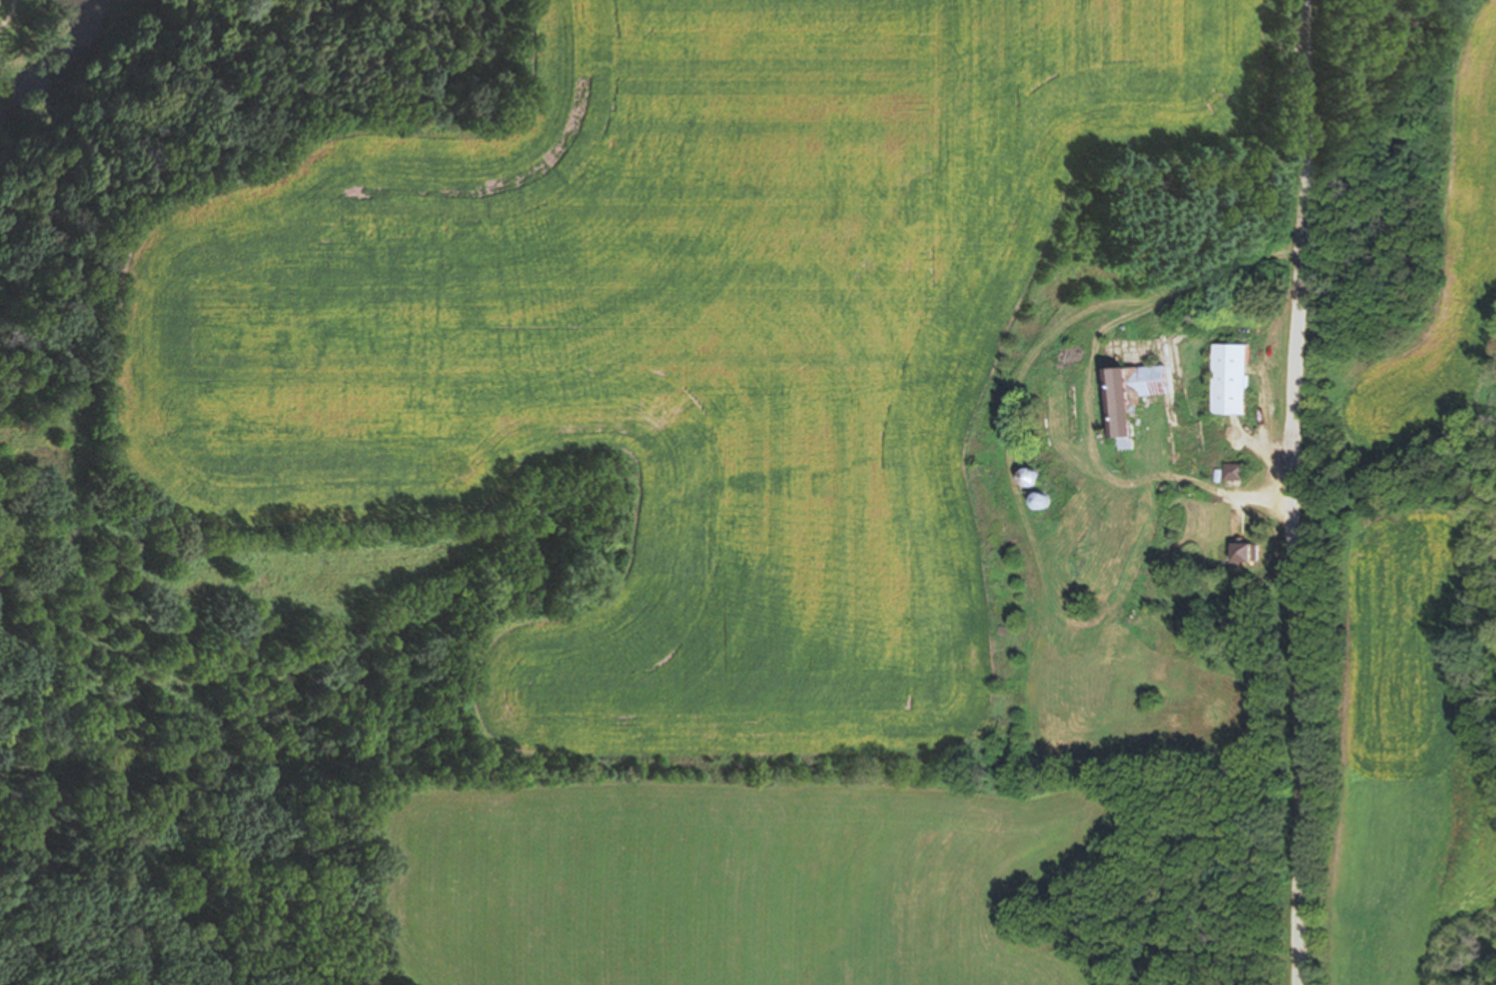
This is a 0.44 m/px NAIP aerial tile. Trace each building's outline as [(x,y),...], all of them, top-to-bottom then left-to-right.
[(1209,415),(1245,415),(1246,345),(1210,344),(1209,415)] [(1105,440),(1115,440),(1116,450),(1129,450),(1126,397),(1165,395),(1163,366),(1101,369),(1105,440)] [(1222,481),(1242,481),(1242,464),(1222,464),(1222,481)] [(1020,486),(1030,486),(1030,470),(1020,470),(1020,486)] [(1045,507),(1039,492),(1027,497),(1033,512),(1045,507)] [(1257,564),(1257,545),(1230,545),(1230,564),(1257,564)]
